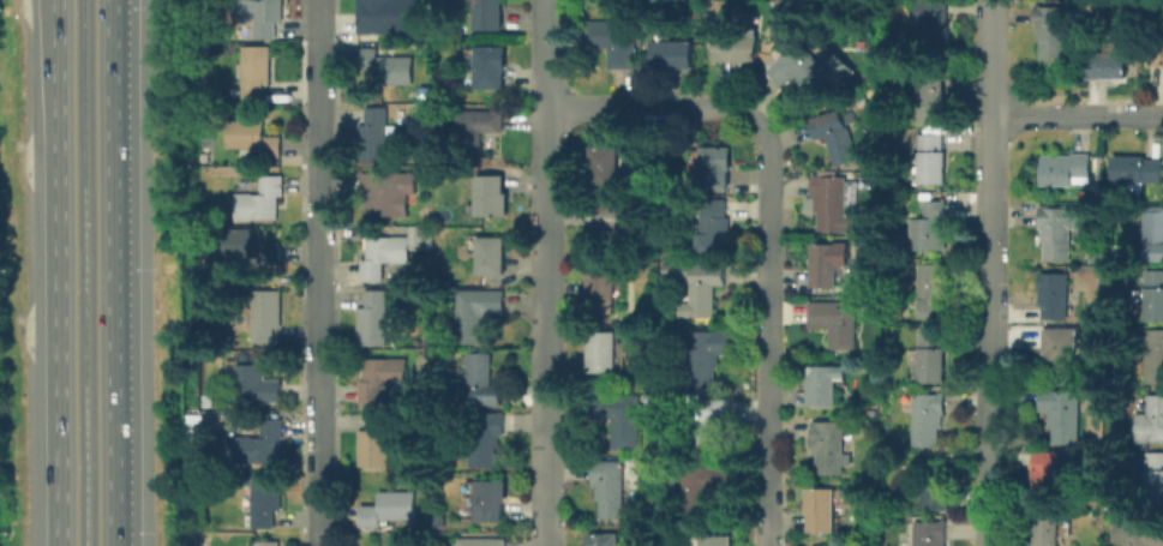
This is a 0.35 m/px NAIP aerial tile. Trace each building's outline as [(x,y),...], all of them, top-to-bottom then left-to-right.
[(256,40),(256,0),(283,0),(283,22),(276,22),(276,40),(256,40)] [(359,35),(359,0),(414,0),(414,25),(414,35),(359,35)] [(469,4),(469,0),(505,0),(504,30),(478,30),(478,4),(469,4)] [(901,44),(901,29),(924,29),(924,19),(917,19),(917,4),(948,4),(949,25),(951,25),(951,44),(901,44)] [(1043,59),(1043,40),(1041,40),(1041,25),(1037,25),(1037,5),(1044,5),(1044,7),(1078,7),(1078,24),(1068,24),(1068,60),(1043,59)] [(611,68),(611,48),(588,48),(588,22),(640,20),(640,68),(611,68)] [(699,70),(681,68),(679,73),(658,73),(659,32),(675,31),(675,41),(699,41),(699,70)] [(759,62),(724,61),(724,34),(760,35),(759,62)] [(799,43),(826,66),(839,50),(861,71),(838,96),(832,91),(823,101),(797,78),(789,88),(771,72),(783,59),(775,53),(789,38),(797,46),(799,43)] [(1129,79),(1091,78),(1091,53),(1110,54),(1110,40),(1129,40),(1129,53),(1131,54),(1129,79)] [(1153,44),(1162,44),(1162,66),(1153,66),(1153,44)] [(244,100),(244,47),(271,46),(270,83),(264,83),(263,101),(244,100)] [(480,89),(480,86),(470,86),(470,47),(509,47),(509,71),(506,71),(506,89),(480,89)] [(361,49),(396,49),(396,56),(414,56),(413,84),(377,83),(377,68),(361,68),(361,49)] [(924,125),(924,106),(921,106),(921,90),(924,90),(924,73),(949,73),(948,125),(924,125)] [(424,101),(422,88),(433,88),(433,101),(424,101)] [(359,160),(359,126),(366,126),(366,108),(389,108),(390,162),(359,160)] [(838,167),(828,137),(817,140),(811,120),(844,110),(861,161),(838,167)] [(457,156),(457,112),(503,112),(503,133),(482,133),(482,157),(457,156)] [(229,148),(229,121),(265,121),(265,137),(284,137),(284,157),(263,157),(263,148),(229,148)] [(915,184),(915,167),(910,167),(911,152),(924,152),(924,133),(947,133),(947,151),(949,151),(949,184),(915,184)] [(598,194),(598,188),(592,188),(593,146),(621,146),(621,190),(615,190),(615,194),(598,194)] [(702,190),(703,146),(732,146),(732,172),(731,172),(731,190),(702,190)] [(1045,186),(1044,155),(1073,154),(1075,154),(1093,154),(1095,184),(1078,184),(1078,186),(1045,186)] [(1150,160),(1162,160),(1162,184),(1117,182),(1119,156),(1150,157),(1150,160)] [(367,215),(368,194),(362,194),(364,174),(418,173),(419,193),(410,193),(410,217),(367,215)] [(239,220),(239,192),(263,193),(263,175),(284,175),(284,196),(280,196),(280,220),(239,220)] [(480,217),(480,215),(469,215),(469,202),(479,202),(479,175),(508,175),(508,193),(511,193),(511,216),(480,217)] [(815,197),(815,176),(847,176),(847,181),(861,181),(862,233),(821,233),(821,214),(809,214),(809,198),(815,197)] [(919,250),(919,217),(927,217),(927,200),(945,200),(945,198),(949,198),(949,250),(919,250)] [(701,254),(701,234),(705,234),(705,200),(730,200),(730,217),(733,217),(733,238),(730,238),(730,254),(701,254)] [(592,232),(592,204),(640,204),(640,251),(616,251),(617,232),(592,232)] [(1047,260),(1047,242),(1043,242),(1044,227),(1042,227),(1042,206),(1081,206),(1083,229),(1073,229),(1073,262),(1047,260)] [(1147,206),(1162,206),(1162,262),(1147,262),(1147,206)] [(205,223),(205,214),(215,214),(215,223),(205,223)] [(868,217),(877,217),(877,233),(869,233),(868,217)] [(422,238),(422,227),(434,227),(434,238),(422,238)] [(224,257),(226,228),(264,229),(264,242),(280,242),(281,246),(281,265),(264,265),(264,257),(224,257)] [(364,281),(364,260),(368,260),(368,236),(412,236),(412,264),(385,263),(385,281),(364,281)] [(481,275),(481,236),(509,238),(508,276),(481,275)] [(816,288),(815,245),(852,244),(852,266),(841,266),(841,288),(816,288)] [(1092,263),(1092,250),(1104,250),(1104,264),(1092,263)] [(589,301),(591,264),(618,265),(618,312),(598,313),(598,301),(589,301)] [(923,319),(923,307),(913,306),(913,289),(921,289),(922,264),(949,264),(949,320),(923,319)] [(665,275),(665,265),(679,265),(679,275),(665,275)] [(683,318),(683,304),(694,302),(694,265),(729,265),(729,286),(718,286),(718,318),(683,318)] [(1151,270),(1162,270),(1162,322),(1151,322),(1151,305),(1141,305),(1141,289),(1151,289),(1151,270)] [(1045,319),(1045,307),(1042,307),(1041,274),(1071,274),(1072,319),(1045,319)] [(460,346),(460,289),(506,290),(506,313),(487,313),(487,322),(484,322),(484,346),(460,346)] [(389,346),(360,346),(360,308),(367,307),(367,290),(389,290),(389,292),(397,292),(397,304),(389,304),(389,346)] [(254,346),(256,292),(283,292),(283,329),(276,329),(276,346),(254,346)] [(832,349),(831,329),(810,328),(811,302),(858,302),(858,349),(832,349)] [(1078,384),(1051,385),(1051,365),(1048,365),(1048,354),(1045,354),(1045,329),(1077,329),(1078,366),(1087,365),(1087,377),(1078,377),(1078,384)] [(922,383),(922,380),(910,379),(910,350),(922,350),(922,330),(945,331),(945,348),(949,348),(949,384),(922,383)] [(1150,330),(1162,330),(1162,383),(1150,383),(1150,330)] [(691,388),(691,331),(733,331),(733,355),(721,354),(721,368),(719,368),(719,389),(691,388)] [(591,373),(591,332),(621,332),(621,373),(591,373)] [(469,404),(469,389),(468,389),(468,383),(460,383),(461,370),(462,370),(462,354),(492,355),(491,385),(503,385),(503,406),(469,404)] [(362,402),(362,380),(366,380),(367,360),(409,359),(410,384),(384,384),(385,403),(362,402)] [(239,402),(239,365),(268,365),(268,380),(283,380),(283,403),(239,402)] [(813,407),(813,366),(850,366),(850,382),(840,382),(841,408),(813,407)] [(1056,445),(1056,427),(1053,427),(1053,412),(1042,412),(1042,388),(1057,388),(1057,391),(1083,391),(1084,444),(1056,445)] [(700,400),(702,400),(702,398),(733,398),(733,422),(730,422),(730,434),(726,436),(727,454),(702,455),(702,418),(690,418),(690,394),(700,392),(700,400)] [(205,408),(205,395),(217,395),(217,408),(205,408)] [(641,449),(616,448),(616,419),(593,419),(593,395),(642,396),(642,404),(646,404),(646,418),(641,418),(641,449)] [(917,446),(917,406),(907,406),(907,395),(948,395),(948,413),(946,413),(946,428),(943,428),(943,448),(917,446)] [(1153,395),(1162,395),(1162,440),(1155,440),(1155,442),(1143,442),(1143,413),(1153,413),(1153,395)] [(868,416),(868,408),(881,408),(881,416),(868,416)] [(360,467),(361,431),(370,431),(370,413),(391,413),(391,467),(360,467)] [(470,467),(472,413),(505,413),(505,437),(502,437),(500,449),(497,448),(497,468),(470,467)] [(238,463),(238,438),(263,438),(264,420),(286,419),(286,440),(280,440),(280,463),(238,463)] [(820,475),(821,456),(817,456),(817,448),(815,448),(815,421),(847,422),(846,454),(856,454),(855,466),(846,466),(846,475),(820,475)] [(1036,502),(1037,468),(1039,468),(1039,452),(1067,452),(1067,460),(1072,460),(1072,487),(1063,487),(1065,503),(1036,502)] [(1151,454),(1162,454),(1162,502),(1150,502),(1151,454)] [(603,518),(603,502),(599,502),(599,484),(594,484),(594,462),(625,462),(625,518),(603,518)] [(687,520),(687,485),(683,485),(683,478),(684,478),(684,468),(709,468),(709,466),(732,467),(733,490),(711,491),(711,518),(687,520)] [(924,510),(924,472),(951,473),(951,510),(924,510)] [(254,529),(254,526),(247,526),(247,515),(256,515),(256,474),(283,474),(284,511),(277,511),(277,529),(254,529)] [(479,522),(479,498),(468,498),(469,481),(510,481),(511,503),(506,503),(508,523),(479,522)] [(813,534),(813,514),(810,514),(810,488),(840,488),(840,534),(813,534)] [(362,526),(362,506),(382,506),(382,492),(418,493),(418,520),(383,520),(383,527),(362,526)] [(1105,497),(1114,497),(1115,510),(1105,510),(1105,497)] [(436,526),(436,516),(446,516),(446,527),(436,526)] [(948,520),(948,545),(918,545),(918,523),(942,523),(942,520),(948,520)] [(1063,535),(1063,545),(1039,545),(1039,521),(1073,522),(1073,535),(1063,535)] [(1129,522),(1162,522),(1162,545),(1128,545),(1128,544),(1119,544),(1119,524),(1129,524),(1129,522)] [(623,534),(623,545),(592,545),(592,534),(623,534)] [(736,536),(736,545),(696,545),(696,536),(736,536)] [(454,537),(454,545),(503,545),(503,538),(454,537)]
